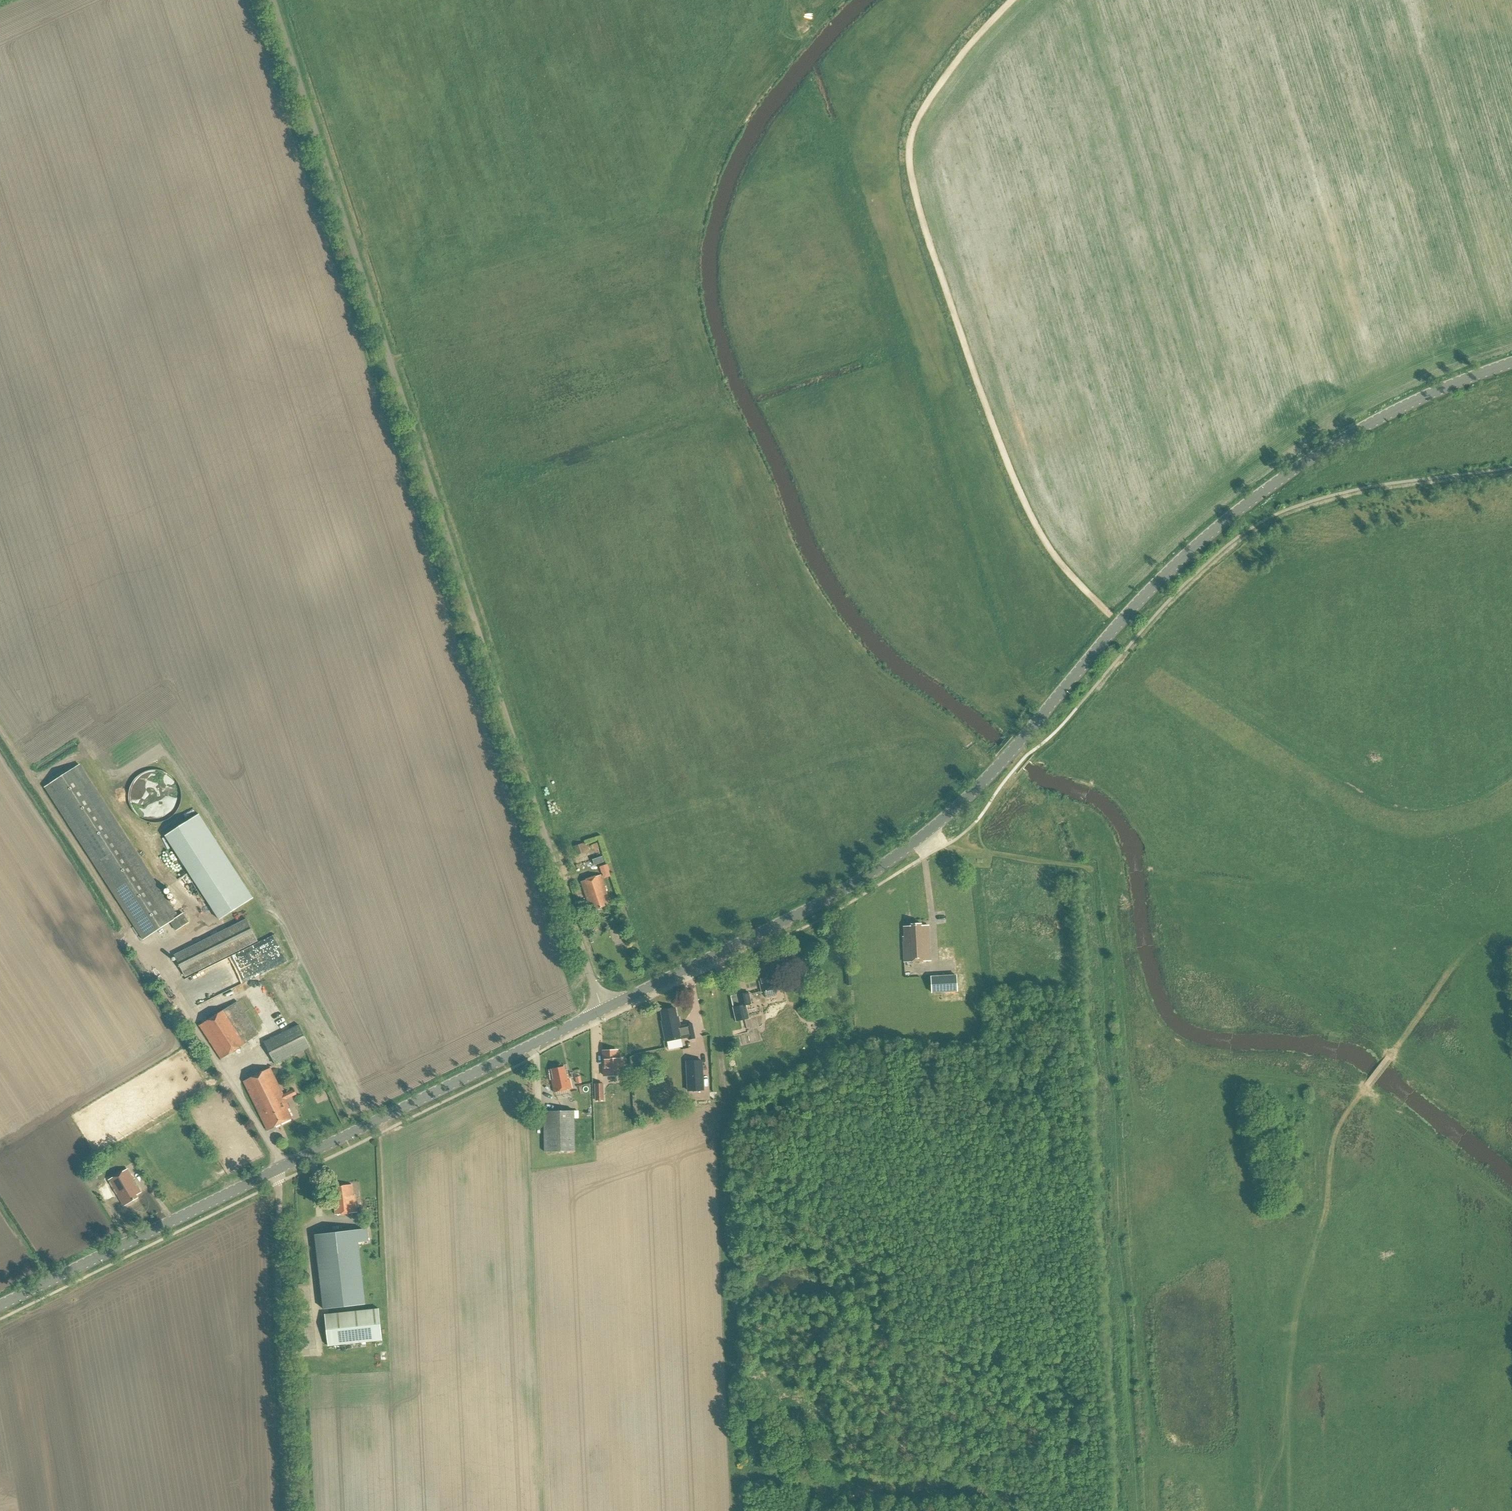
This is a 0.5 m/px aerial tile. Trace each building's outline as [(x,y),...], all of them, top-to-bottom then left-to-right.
[(79,766),(46,787),(144,939),(171,922),(176,931),(189,923),(183,913),(177,917),(79,766)] [(177,775),(143,773),(143,782),(134,782),(134,795),(134,804),(145,805),(144,818),(161,819),(161,810),(175,811),(177,775)] [(220,920),(253,898),(199,814),(165,836),(220,920)] [(577,852),(586,850),(584,843),(575,845),(577,852)] [(606,908),(605,905),(611,903),(602,875),(581,882),(591,912),(606,908)] [(247,919),(175,956),(186,978),(258,942),(247,919)] [(905,927),(906,936),(904,936),(906,961),(930,960),(928,926),(921,926),(921,924),(913,925),(913,927),(905,927)] [(771,960),(758,963),(760,972),(759,972),(763,991),(779,988),(774,968),(773,969),(771,960)] [(956,975),(931,976),(932,992),(957,991),(956,975)] [(751,1004),(748,992),(737,995),(739,1007),(733,1008),(736,1021),(748,1018),(745,1005),(751,1004)] [(221,1012),(199,1026),(221,1060),(245,1044),(259,1035),(237,1002),(221,1012)] [(689,1037),(687,1025),(681,1026),(680,1018),(678,1019),(676,1008),(662,1010),(664,1021),(663,1021),(667,1041),(689,1037)] [(693,1024),(687,1025),(689,1037),(690,1039),(696,1038),(695,1032),(693,1024)] [(311,1047),(300,1025),(265,1043),(276,1064),(311,1047)] [(623,1075),(623,1059),(618,1059),(617,1051),(603,1051),(604,1076),(623,1075)] [(683,1062),(685,1092),(703,1091),(702,1061),(683,1062)] [(552,1068),(555,1080),(552,1081),(554,1091),(573,1087),(571,1078),(569,1078),(568,1074),(567,1074),(565,1066),(552,1068)] [(286,1100),(297,1095),(294,1090),(284,1096),(271,1069),(243,1082),(267,1131),(293,1119),(288,1109),(290,1108),(286,1100)] [(604,1101),(604,1083),(595,1084),(595,1101),(604,1101)] [(575,1110),(544,1111),(545,1153),(576,1152),(575,1110)] [(127,1170),(110,1181),(125,1205),(137,1198),(136,1195),(140,1192),(127,1170)] [(353,1182),(333,1185),(337,1214),(358,1212),(356,1194),(354,1194),(353,1182)] [(356,1231),(316,1236),(322,1283),(325,1309),(365,1304),(362,1279),(357,1241),(367,1240),(366,1230),(356,1231)] [(379,1308),(325,1315),(329,1346),(383,1340),(379,1308)]
